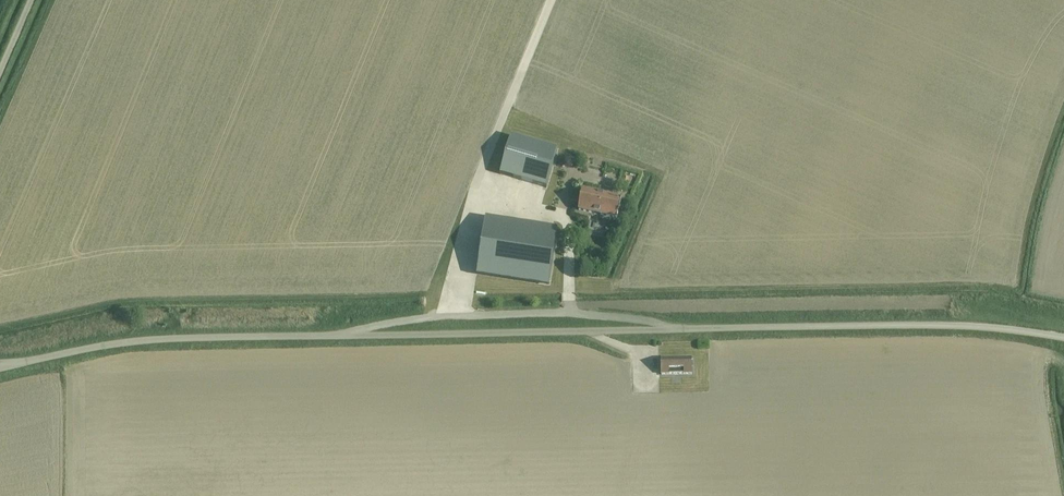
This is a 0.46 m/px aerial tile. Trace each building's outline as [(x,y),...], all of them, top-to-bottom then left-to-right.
[(558,150),(511,136),(500,175),(547,188),(558,150)] [(617,219),(619,208),(621,199),(584,191),(582,200),(579,211),(617,219)] [(593,232),(605,234),(607,224),(595,222),(593,232)] [(565,238),(567,226),(558,225),(557,236),(565,238)] [(542,288),(551,245),(480,229),(471,273),(542,288)] [(662,359),(662,375),(692,374),(692,358),(662,359)]
